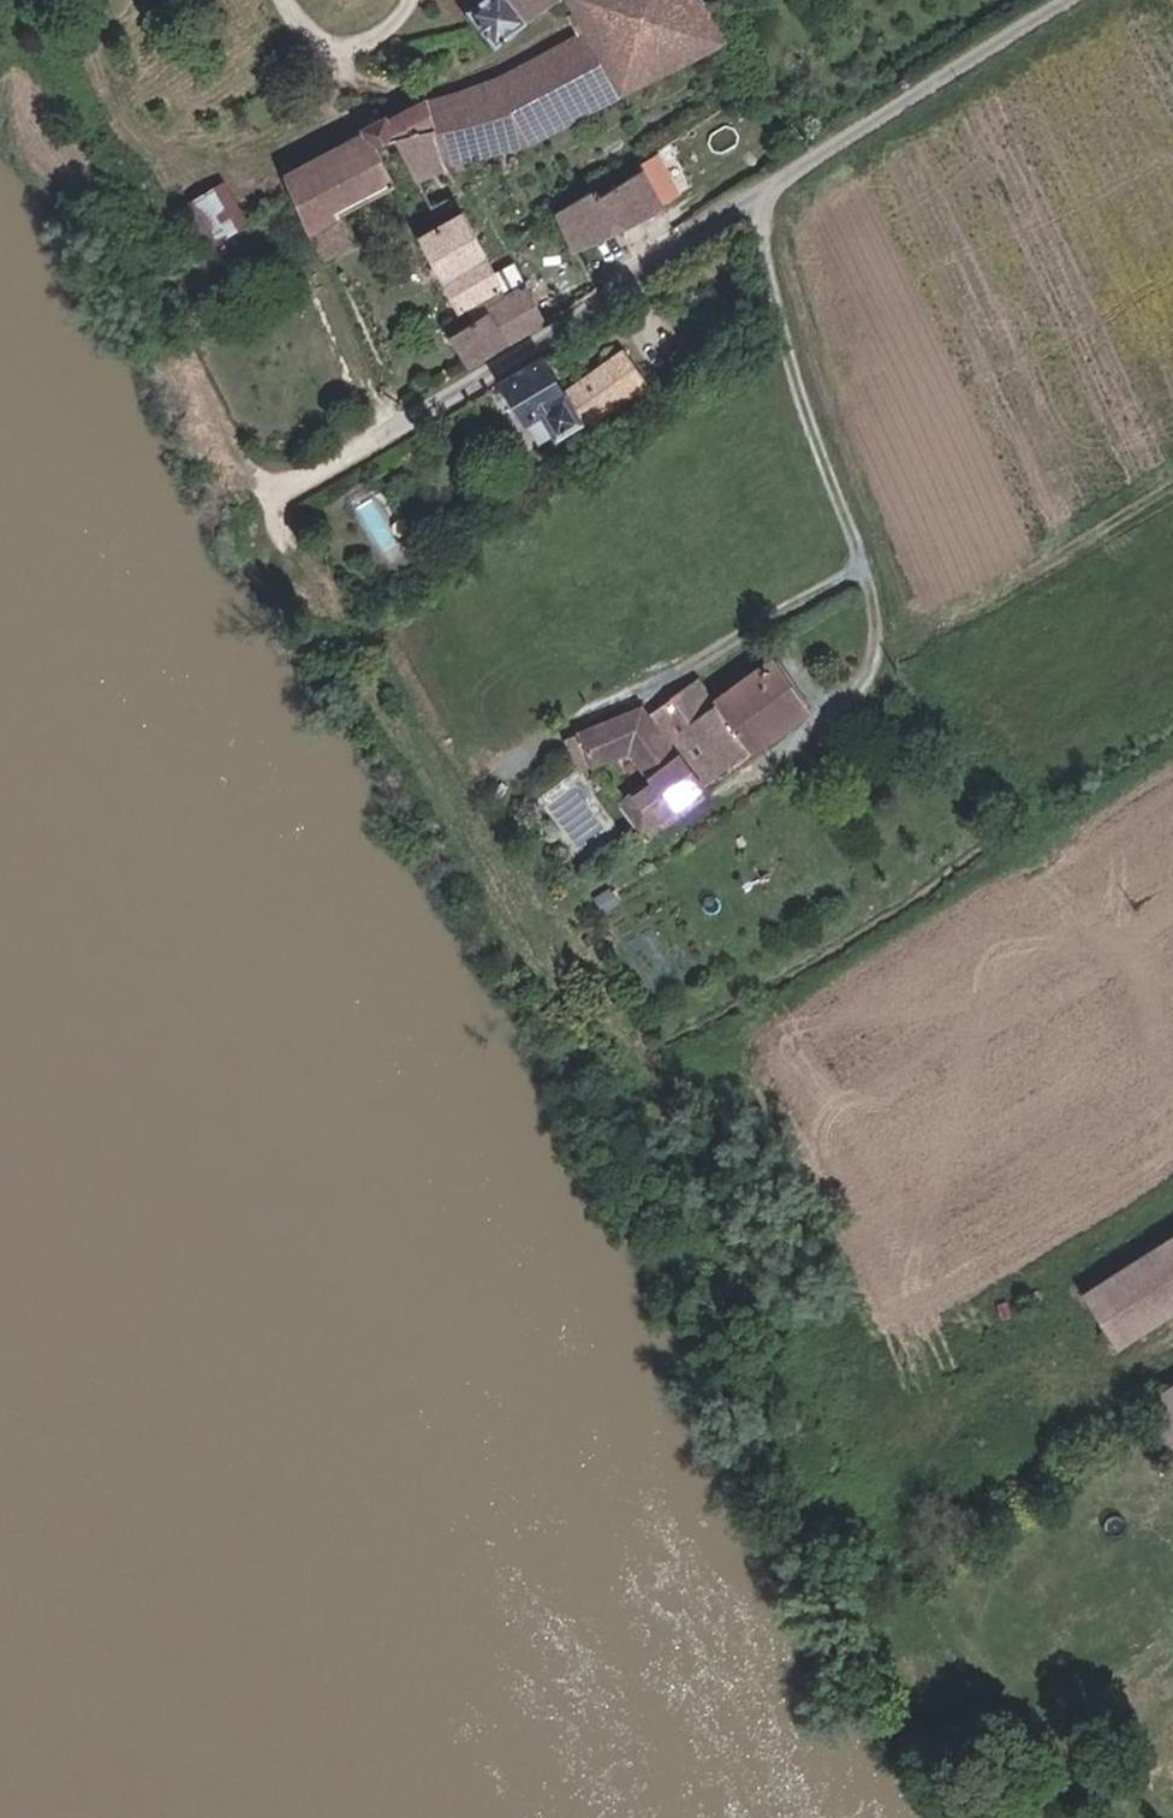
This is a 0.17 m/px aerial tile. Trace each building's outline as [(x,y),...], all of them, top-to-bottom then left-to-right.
[(448,162),(496,150),(526,142),(728,39),(717,18),(706,0),(569,0),(585,25),(499,74),(418,103),(286,170),(297,196),(314,235),(396,190),(378,156),(432,126),(448,162)] [(466,5),(491,39),(538,0),(472,0),(466,5)] [(462,194),(448,162),(432,126),(378,156),(396,190),(314,235),(326,261),(462,194)] [(559,208),(581,246),(658,202),(639,169),(559,208)] [(211,247),(246,226),(223,186),(188,207),(211,247)] [(480,318),(453,334),(470,364),(604,287),(582,248),(513,294),(490,254),(465,211),(423,237),(463,307),(471,302),(480,318)] [(544,358),(503,384),(530,423),(547,412),(562,433),(567,430),(572,435),(639,391),(645,398),(659,389),(630,351),(567,391),(544,358)] [(717,703),(751,750),(804,710),(768,663),(717,703)] [(731,768),(751,750),(717,703),(706,712),(692,698),(680,709),(731,768)] [(731,768),(680,709),(673,700),(654,716),(652,714),(642,711),(587,738),(603,769),(635,753),(642,754),(660,777),(659,778),(663,782),(648,795),(669,820),(731,768)] [(1172,1311),(1172,1238),(1089,1290),(1120,1345),(1172,1311)] [(1149,1405),(1172,1448),(1172,1390),(1149,1405)]
